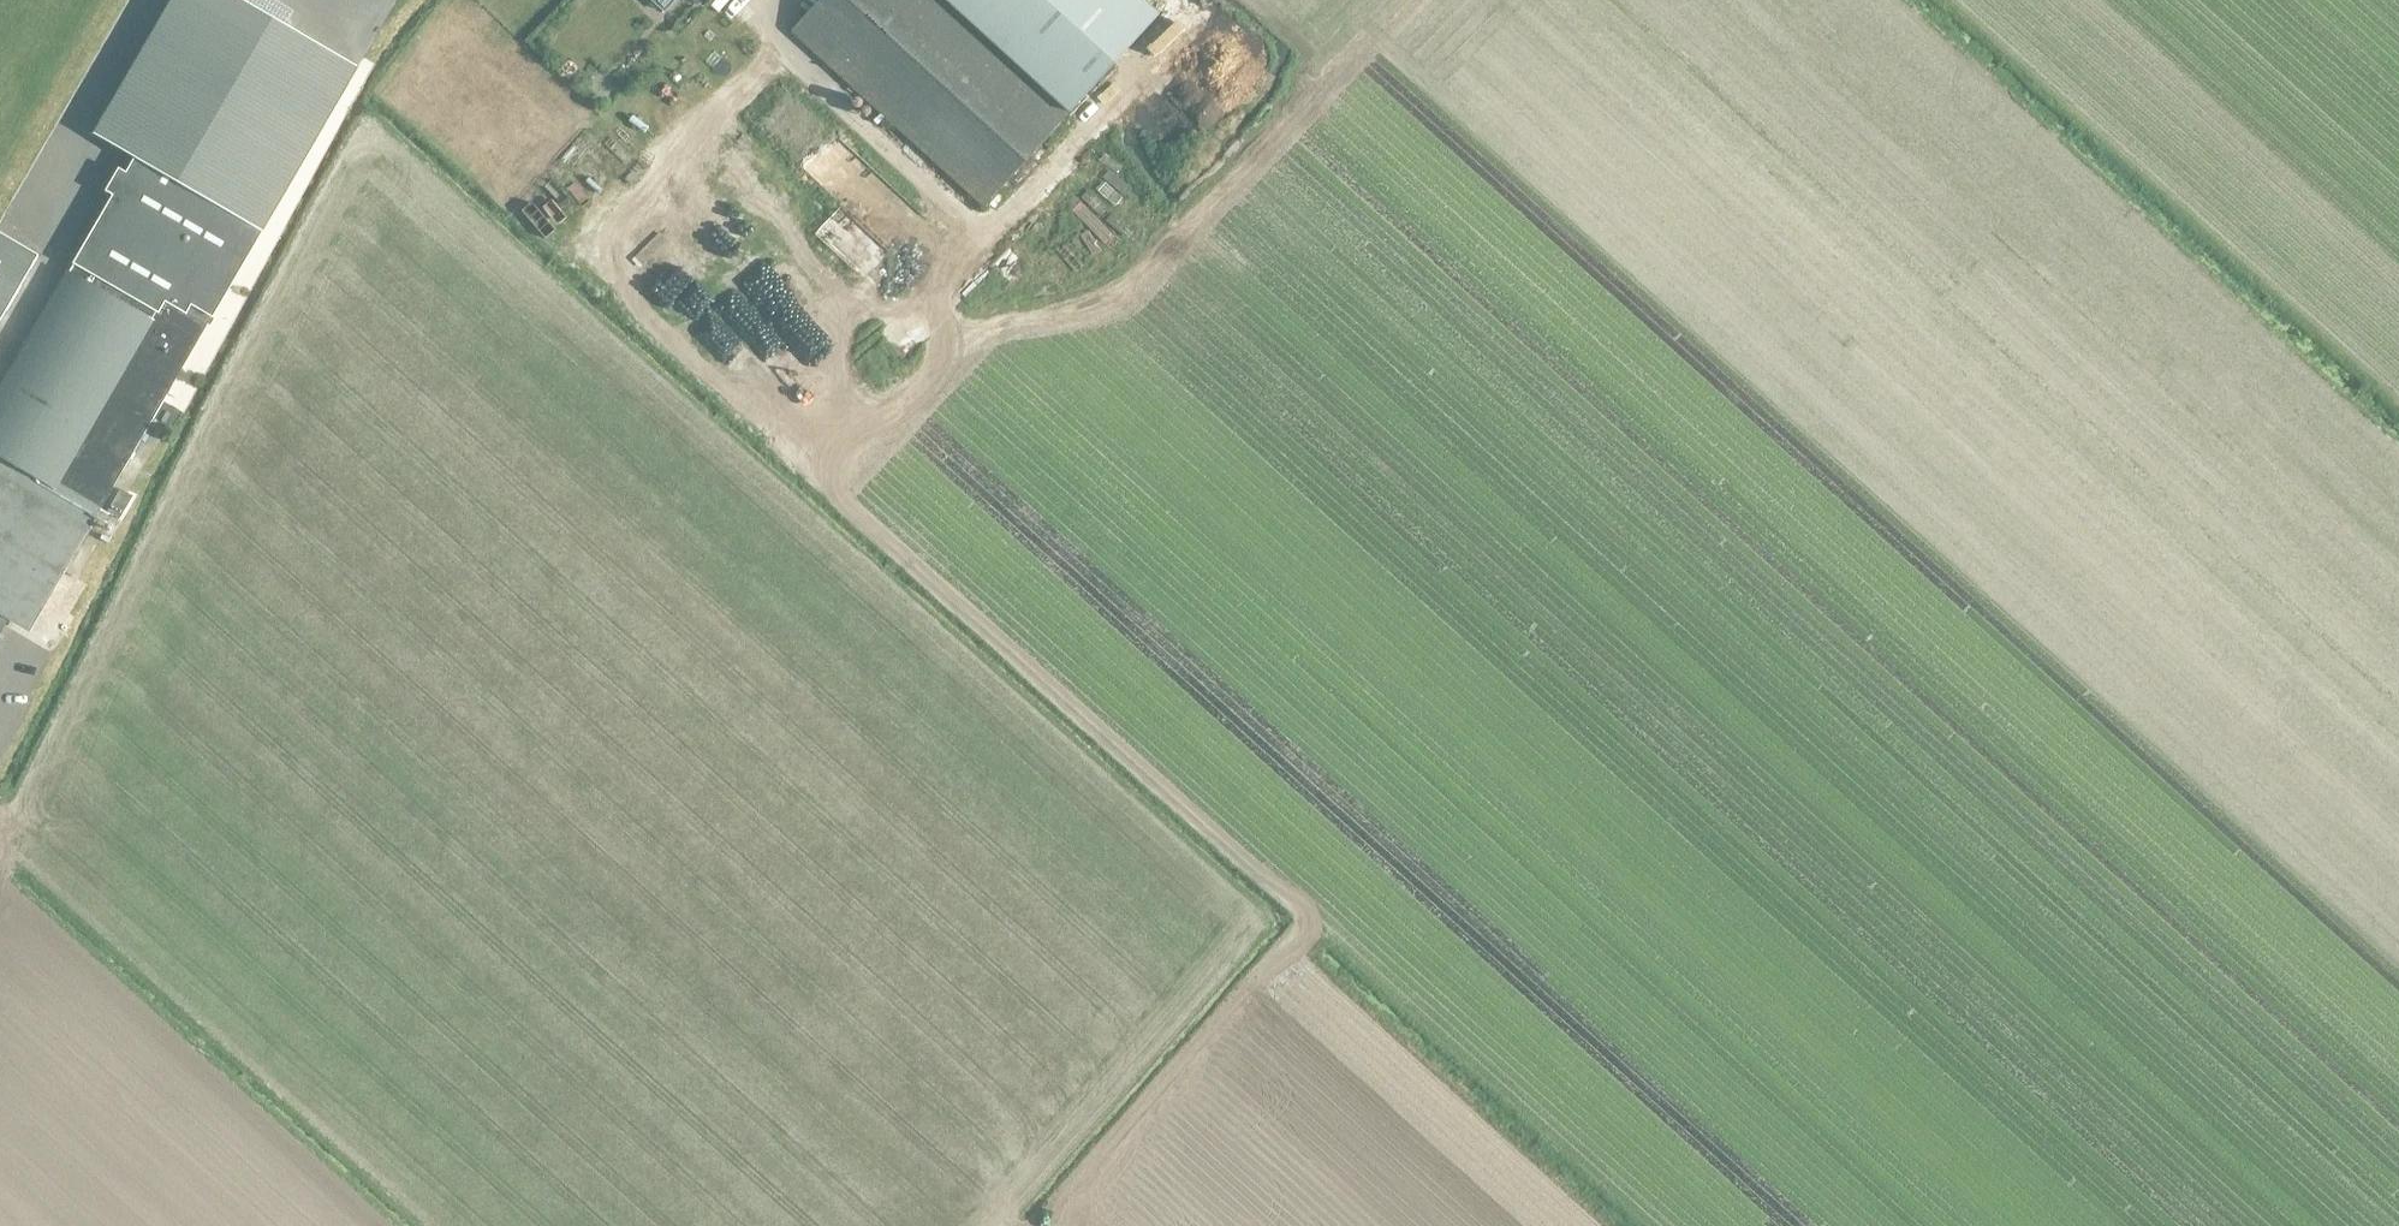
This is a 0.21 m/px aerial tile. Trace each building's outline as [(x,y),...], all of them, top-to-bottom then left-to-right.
[(7,620),(19,598),(41,611),(207,325),(202,322),(207,313),(212,316),(356,68),(239,0),(172,0),(94,135),(135,159),(0,392),(0,631),(7,620)] [(1067,115),(940,0),(819,0),(790,31),(984,207),(1067,115)] [(1070,113),(1159,15),(1142,0),(946,0),(1070,113)] [(39,256),(0,233),(0,322),(39,256)] [(120,520),(134,497),(120,489),(107,512),(120,520)]
